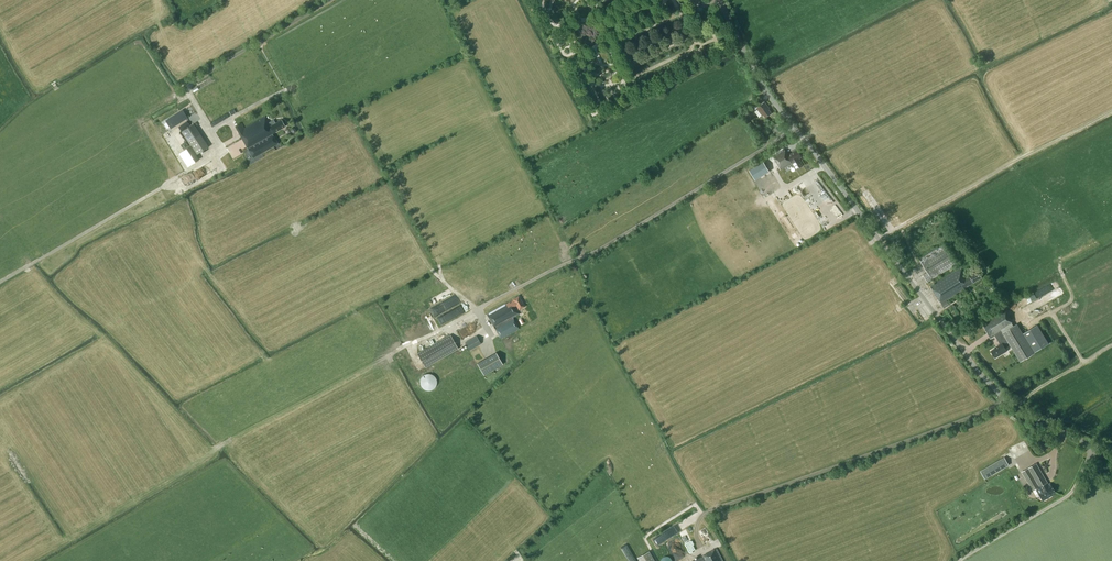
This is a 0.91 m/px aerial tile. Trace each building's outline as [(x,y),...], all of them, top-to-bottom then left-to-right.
[(766,118),(772,113),(768,108),(769,107),(765,102),(757,108),(763,115),(764,115),(766,118)] [(742,115),(745,118),(755,110),(752,107),(742,115)] [(166,121),(171,128),(173,126),(187,117),(184,112),(181,114),(180,112),(169,119),(166,121)] [(241,123),(235,127),(253,158),(278,143),(273,134),(286,126),(282,119),(275,123),(273,120),(269,123),(265,116),(244,128),(241,123)] [(187,121),(179,127),(182,131),(190,125),(187,121)] [(209,146),(194,123),(182,132),(197,154),(209,146)] [(799,159),(802,157),(797,149),(790,154),(788,155),(784,149),(773,156),(781,169),(792,163),(796,169),(803,165),(799,159)] [(244,162),(245,164),(248,163),(245,155),(235,159),(237,165),(244,162)] [(763,161),(749,170),(755,180),(770,171),(763,161)] [(978,270),(967,277),(960,267),(936,283),(933,279),(956,263),(944,244),(919,260),(927,272),(923,275),(927,282),(931,279),(934,284),(930,287),(941,304),(942,303),(944,308),(950,305),(947,300),(965,289),(965,288),(972,283),(973,283),(982,277),(978,270)] [(519,310),(525,306),(519,296),(513,299),(513,300),(506,304),(506,303),(487,314),(501,339),(519,329),(513,317),(519,314),(515,308),(517,306),(519,310)] [(432,308),(436,316),(454,306),(450,299),(432,308)] [(984,321),(985,322),(983,323),(990,339),(995,336),(1000,344),(995,347),(996,348),(991,351),(991,352),(991,353),(992,355),(993,355),(995,358),(1007,351),(1006,348),(1010,345),(1021,362),(1049,344),(1038,325),(1022,334),(1017,325),(1003,333),(1002,331),(1014,325),(1005,309),(984,321)] [(450,334),(417,353),(425,367),(458,349),(450,334)] [(477,335),(465,342),(470,350),(481,344),(477,335)] [(484,375),(503,364),(496,352),(477,363),(484,375)] [(421,374),(420,389),(435,389),(435,374),(421,374)] [(1004,457),(981,471),(985,479),(1009,465),(1004,457)] [(1050,483),(1049,484),(1036,463),(1022,472),(1033,491),(1036,489),(1043,501),(1053,495),(1052,493),(1055,492),(1050,483)] [(665,511),(658,515),(661,521),(668,518),(665,511)] [(694,513),(653,538),(657,545),(698,520),(694,513)] [(717,548),(715,549),(703,555),(703,556),(693,560),(724,560),(717,548)] [(638,557),(640,560),(655,560),(649,551),(638,557)]
